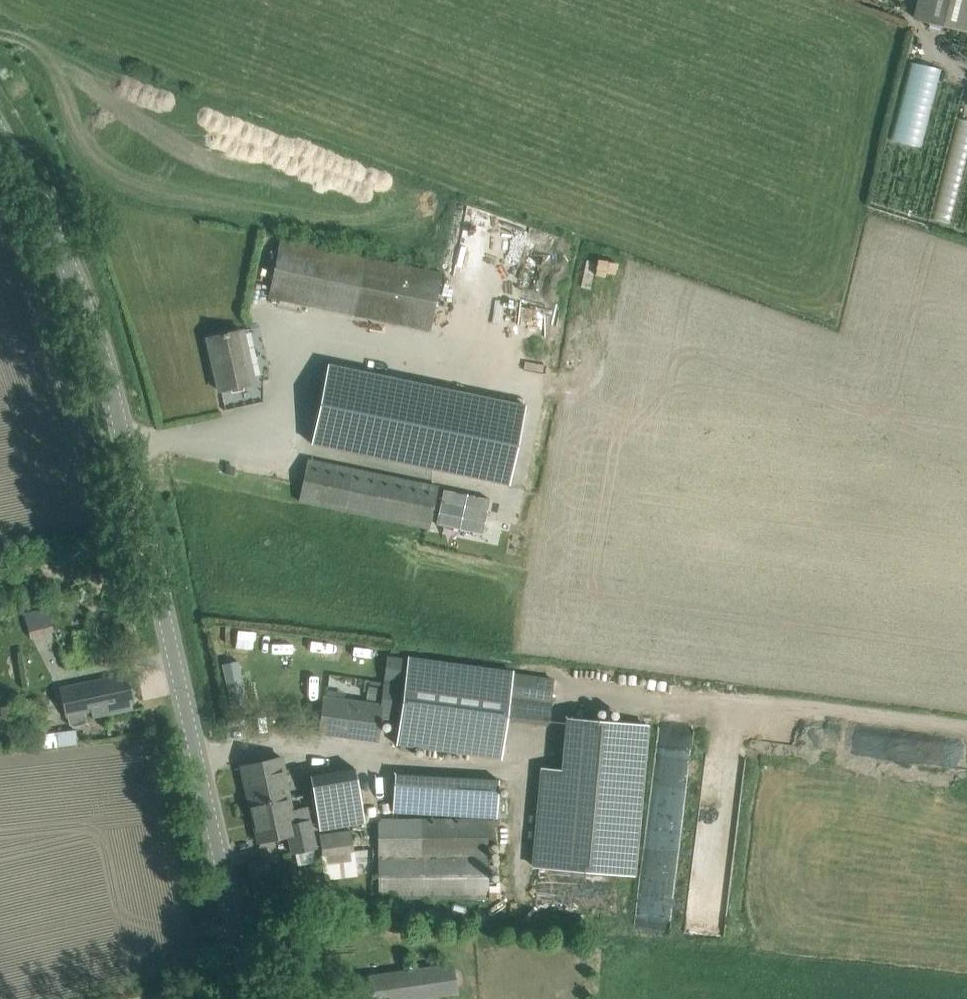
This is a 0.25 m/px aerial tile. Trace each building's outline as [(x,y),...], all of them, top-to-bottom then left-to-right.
[(915,21),(966,33),(966,0),(920,0),(915,21)] [(892,139),(920,146),(940,68),(911,61),(892,139)] [(936,219),(955,223),(966,167),(966,118),(958,116),(936,219)] [(269,298),(317,307),(427,328),(438,268),(281,238),(269,298)] [(254,382),(241,329),(221,333),(221,334),(206,337),(218,390),(238,386),(254,382)] [(327,361),(311,443),(434,468),(509,484),(510,481),(525,405),(327,361)] [(307,458),(299,502),(428,529),(437,486),(436,485),(307,458)] [(47,604),(25,609),(30,631),(52,626),(47,604)] [(380,702),(322,695),(321,706),(317,734),(377,742),(380,718),(398,721),(395,743),(502,758),(507,721),(548,726),(554,677),(386,655),(380,702)] [(227,700),(248,696),(240,658),(220,663),(227,700)] [(127,673),(107,678),(59,688),(66,717),(68,716),(69,724),(73,726),(85,724),(86,721),(98,718),(96,709),(101,708),(102,715),(134,707),(127,673)] [(377,700),(378,687),(369,685),(367,698),(377,700)] [(32,725),(35,746),(35,748),(77,742),(76,729),(44,732),(43,723),(45,722),(43,701),(7,705),(8,712),(2,713),(3,728),(32,725)] [(564,769),(543,767),(534,866),(632,875),(645,724),(568,717),(564,769)] [(289,797),(281,756),(259,761),(240,765),(246,794),(260,790),(262,800),(270,798),(271,801),(289,797)] [(360,767),(331,771),(317,773),(311,774),(319,827),(382,818),(380,800),(365,802),(360,767)] [(260,790),(246,794),(257,841),(287,834),(291,852),(315,847),(306,806),(291,809),(289,797),(271,801),(270,798),(262,800),(260,790)] [(378,894),(488,893),(487,818),(382,819),(377,822),(378,894)] [(351,829),(319,833),(325,880),(357,875),(351,829)] [(358,872),(373,872),(373,847),(357,847),(358,872)] [(452,963),(356,980),(359,998),(409,998),(456,992),(452,963)]
